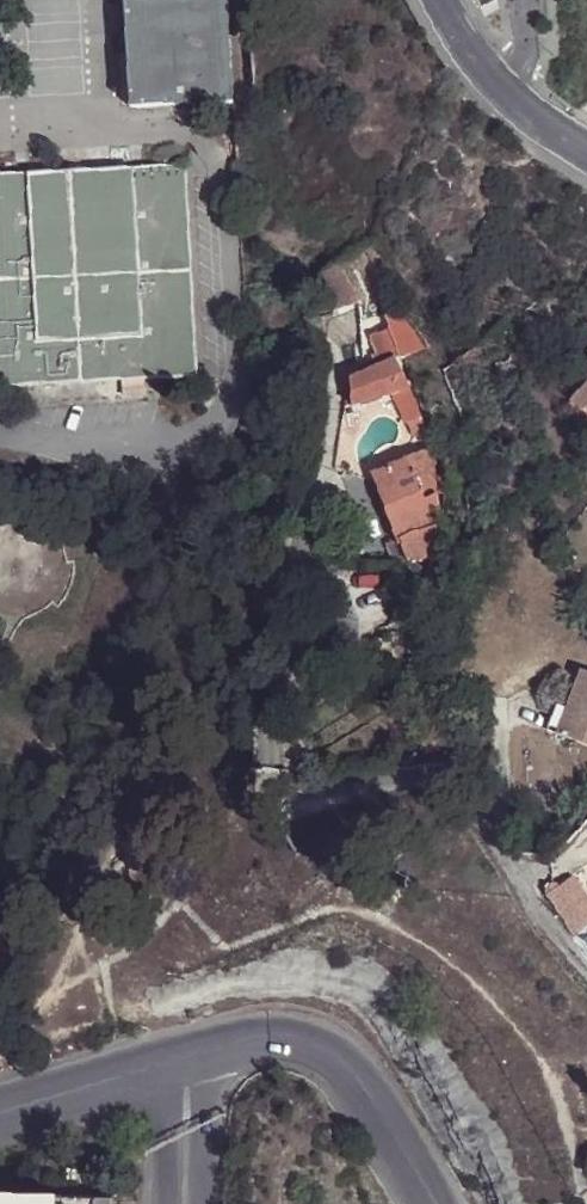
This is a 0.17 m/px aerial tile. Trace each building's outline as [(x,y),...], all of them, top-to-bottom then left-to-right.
[(130,106),(232,99),(226,0),(124,0),(130,106)] [(156,378),(197,375),(185,163),(0,173),(0,386),(28,385),(156,378)] [(357,403),(410,385),(390,328),(373,335),(383,364),(356,375),(357,403)] [(155,394),(156,378),(28,385),(28,402),(155,394)] [(586,419),(586,387),(570,406),(586,419)] [(562,414),(586,432),(586,419),(570,406),(562,414)] [(418,498),(432,492),(427,461),(405,469),(418,498)] [(433,501),(432,492),(418,498),(405,469),(371,482),(397,538),(433,526),(433,501)] [(433,560),(433,526),(397,538),(407,568),(433,560)] [(433,560),(407,568),(398,570),(405,584),(433,572),(433,560)] [(568,698),(554,731),(586,745),(586,670),(582,668),(568,698)] [(554,731),(568,698),(559,695),(545,728),(554,731)] [(545,897),(573,938),(586,929),(586,889),(579,877),(545,897)] [(109,1197),(0,1196),(0,1203),(109,1203),(109,1197)]
